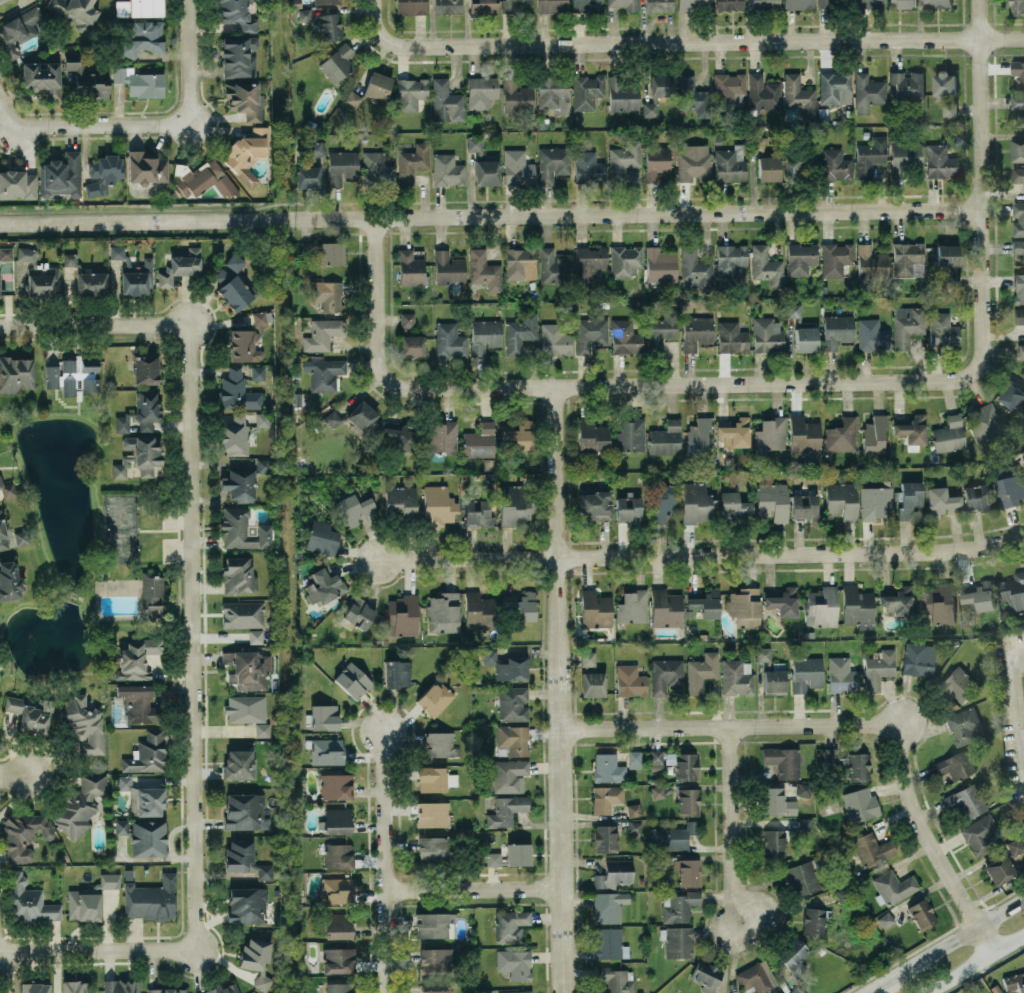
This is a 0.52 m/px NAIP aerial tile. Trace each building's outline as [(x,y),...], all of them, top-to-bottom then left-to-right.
[(44,11),(89,31),(99,10),(91,7),(94,0),(49,0),(44,11)] [(162,16),(161,0),(128,0),(115,1),(115,17),(162,16)] [(257,18),(248,18),(248,2),(252,2),(252,0),(218,0),(218,25),(239,25),(239,32),(257,32),(257,18)] [(396,15),(426,14),(426,0),(396,0),(396,15)] [(462,0),(435,0),(434,13),(462,14),(462,0)] [(470,13),(496,12),(495,0),(469,0),(470,13)] [(516,12),(515,3),(533,3),(533,0),(501,0),(502,12),(516,12)] [(538,13),(568,12),(567,0),(537,0),(538,13)] [(603,10),(603,0),(572,0),(573,11),(603,10)] [(638,0),(607,0),(607,7),(625,6),(625,11),(639,10),(638,0)] [(674,0),(646,0),(646,11),(674,11),(674,0)] [(678,9),(708,9),(708,0),(678,0),(678,9)] [(715,9),(743,10),(744,0),(716,0),(715,9)] [(751,8),(777,8),(777,0),(751,0),(751,8)] [(784,9),(814,9),(814,0),(784,0),(784,9)] [(818,8),(833,8),(833,0),(818,0),(818,8)] [(854,8),(884,8),(884,0),(854,0),(854,8)] [(1010,14),(1023,14),(1023,0),(1010,0),(1010,14)] [(48,26),(37,5),(0,24),(0,49),(6,61),(20,55),(14,43),(48,26)] [(312,21),(312,8),(298,9),(299,21),(312,21)] [(318,14),(321,41),(342,38),(339,12),(318,14)] [(163,20),(122,21),(123,57),(137,57),(137,52),(164,51),(163,20)] [(256,77),(255,55),(248,55),(248,49),(257,49),(257,36),(221,37),(222,78),(256,77)] [(354,66),(347,59),(354,52),(345,41),(318,66),(335,84),(354,66)] [(108,98),(108,69),(83,69),(83,52),(64,52),(65,70),(73,70),(73,98),(108,98)] [(1011,61),(1011,74),(1020,74),(1020,86),(1023,86),(1023,61),(1011,61)] [(23,89),(44,89),(44,99),(60,99),(59,62),(22,63),(23,89)] [(163,73),(133,73),(133,66),(112,67),(113,83),(128,82),(128,97),(163,96),(163,73)] [(363,93),(384,101),(392,78),(371,70),(363,93)] [(886,80),(869,81),(869,71),(855,72),(856,114),(869,113),(869,103),(886,103),(886,80)] [(906,72),(890,72),(890,100),(924,99),(923,71),(906,72)] [(957,115),(956,71),(933,72),(934,101),(942,100),(942,115),(957,115)] [(781,108),(780,80),(763,80),(763,72),(749,73),(750,109),(781,108)] [(800,72),(784,73),(785,112),(816,112),(815,88),(800,89),(800,72)] [(819,104),(851,104),(851,72),(820,72),(819,104)] [(744,73),(714,74),(715,108),(745,107),(744,73)] [(678,75),(679,109),(695,109),(695,118),(711,117),(709,90),(694,90),(694,74),(678,75)] [(573,76),(574,111),(595,111),(594,97),(605,96),(604,75),(573,76)] [(639,110),(638,83),(622,84),(621,75),(608,75),(609,111),(639,110)] [(650,75),(650,97),(673,96),(672,75),(650,75)] [(568,76),(537,77),(538,108),(552,108),(552,115),(569,114),(568,76)] [(498,98),(498,77),(468,78),(468,109),(489,108),(489,98),(498,98)] [(433,121),(464,120),(464,93),(448,93),(448,78),(432,78),(433,121)] [(534,112),(533,85),(517,86),(516,78),(502,78),(504,113),(534,112)] [(427,99),(428,79),(397,79),(397,112),(418,112),(418,99),(427,99)] [(245,122),(263,122),(262,94),(258,94),(258,82),(224,82),(224,99),(228,99),(228,111),(245,111),(245,122)] [(343,100),(355,109),(363,98),(351,90),(343,100)] [(1010,93),(1011,109),(1016,109),(1017,126),(1023,125),(1023,93),(1010,93)] [(658,116),(658,102),(642,103),(643,117),(658,116)] [(250,190),(260,181),(247,167),(261,155),(267,155),(267,126),(251,126),(251,137),(238,137),(229,145),(229,152),(222,158),(250,190)] [(856,145),(856,179),(872,179),(872,163),(886,162),(886,135),(872,135),(872,145),(856,145)] [(482,136),(466,137),(467,151),(482,150),(482,136)] [(1012,161),(1023,161),(1023,137),(1011,138),(1012,161)] [(640,166),(640,139),(626,139),(626,147),(609,148),(610,183),(624,182),(624,167),(640,166)] [(306,165),(319,164),(318,157),(324,156),(322,141),(304,143),(306,165)] [(429,142),(414,142),(414,151),(398,151),(398,186),(414,185),(414,170),(429,169),(429,142)] [(892,142),(891,178),(906,179),(906,170),(921,170),(922,143),(892,142)] [(927,177),(958,176),(957,156),(947,157),(946,143),(926,144),(927,177)] [(711,145),(678,144),(677,181),(693,182),(693,177),(710,178),(711,145)] [(745,181),(744,144),(734,144),(734,149),(715,149),(715,182),(745,181)] [(669,173),(670,146),(646,146),(645,178),(659,178),(659,172),(669,173)] [(553,184),(553,173),(569,174),(570,148),(539,147),(538,183),(553,184)] [(841,148),(821,148),(821,180),(852,179),(852,158),(842,158),(841,148)] [(525,149),(504,149),(504,185),(535,184),(534,162),(525,162),(525,149)] [(81,197),(79,150),(64,150),(64,161),(39,162),(40,195),(69,194),(70,197),(81,197)] [(167,157),(142,157),(142,150),(128,150),(127,182),(166,182),(167,157)] [(358,151),(328,151),(328,186),(342,186),(342,177),(358,177),(358,151)] [(575,151),(575,180),(605,180),(604,161),(595,162),(595,151),(575,151)] [(465,185),(465,163),(454,164),(454,153),(433,153),(433,185),(465,185)] [(86,196),(107,196),(106,181),(123,181),(123,155),(96,155),(96,162),(89,162),(89,181),(86,181),(86,196)] [(212,183),(225,200),(238,191),(211,155),(172,184),(182,197),(190,191),(194,197),(212,183)] [(758,181),(779,180),(779,156),(757,156),(758,181)] [(785,177),(810,177),(810,159),(786,158),(785,177)] [(475,185),(499,184),(498,159),(474,160),(475,185)] [(296,187),(320,187),(320,166),(296,166),(296,187)] [(1011,166),(1011,182),(1023,182),(1023,166),(1011,166)] [(35,174),(25,174),(25,171),(0,171),(0,198),(36,198),(35,174)] [(1013,235),(1023,235),(1023,201),(1012,202),(1012,218),(1013,235)] [(1013,254),(1022,253),(1022,265),(1023,265),(1023,240),(1012,240),(1013,254)] [(344,241),(300,242),(301,256),(320,256),(320,264),(345,263),(344,241)] [(817,242),(787,243),(788,276),(809,276),(808,265),(817,265),(817,242)] [(911,277),(911,262),(923,262),(923,243),(893,242),(892,277),(911,277)] [(822,277),(843,278),(843,264),(853,264),(853,243),(822,243),(822,277)] [(858,277),(887,276),(886,252),(872,253),(871,243),(857,243),(858,277)] [(716,277),(737,277),(737,265),(746,266),(747,245),(717,244),(716,277)] [(782,260),(768,260),(767,244),(751,244),(752,279),(768,278),(769,287),(783,287),(782,260)] [(959,245),(937,244),(936,266),(944,267),(943,288),(957,289),(959,245)] [(124,258),(124,245),(110,246),(110,259),(124,258)] [(200,275),(200,246),(187,246),(187,254),(170,254),(170,265),(165,265),(165,271),(158,271),(158,289),(175,289),(174,275),(200,275)] [(576,246),(576,281),(598,281),(597,268),(606,268),(606,246),(576,246)] [(642,247),(611,246),(610,278),(633,278),(633,266),(642,266),(642,247)] [(676,251),(660,251),(660,246),(646,246),(646,281),(677,281),(676,251)] [(0,247),(0,260),(12,260),(12,247),(0,247)] [(36,248),(18,247),(17,263),(28,263),(27,293),(58,294),(59,266),(35,265),(36,248)] [(540,247),(540,283),(572,283),(572,256),(554,256),(554,247),(540,247)] [(681,247),(682,287),(713,286),(712,261),(697,261),(696,247),(681,247)] [(424,285),(423,258),(413,259),(412,248),(399,249),(399,285),(424,285)] [(470,283),(487,282),(487,291),(502,291),(501,264),(486,264),(485,248),(469,248),(470,283)] [(535,248),(504,249),(506,280),(536,279),(535,248)] [(449,249),(435,249),(435,285),(466,284),(465,257),(449,257),(449,249)] [(245,261),(233,252),(212,278),(220,284),(214,292),(239,312),(254,292),(233,275),(245,261)] [(77,265),(76,253),(63,253),(63,266),(77,265)] [(151,257),(143,257),(143,265),(121,266),(121,294),(151,293),(151,257)] [(912,276),(923,276),(923,263),(912,263),(912,276)] [(77,296),(106,295),(106,272),(76,273),(77,296)] [(13,273),(0,273),(0,291),(13,291),(13,273)] [(1014,304),(1023,303),(1023,273),(1014,273),(1014,304)] [(310,302),(322,302),(322,311),(343,311),(343,281),(310,281),(310,302)] [(787,318),(801,317),(800,303),(787,304),(787,318)] [(924,307),(894,306),(893,349),(909,349),(909,333),(924,334),(924,307)] [(1014,308),(1014,324),(1023,324),(1023,308),(1014,308)] [(677,310),(664,309),(664,319),(649,319),(649,352),(662,352),(663,337),(677,337),(677,310)] [(229,329),(230,361),(263,360),(262,350),(259,350),(258,325),(267,325),(266,311),(254,311),(254,329),(229,329)] [(960,346),(959,325),(950,325),(949,311),(929,312),(929,347),(960,346)] [(521,339),(537,339),(537,312),(523,312),(523,321),(505,321),(506,357),(521,356),(521,339)] [(414,328),(415,313),(401,313),(400,328),(414,328)] [(824,315),(823,350),(837,351),(837,341),(853,341),(853,316),(824,315)] [(712,342),(712,317),(683,316),(682,352),(696,353),(696,342),(712,342)] [(608,318),(576,319),(577,354),(590,354),(590,344),(609,344),(608,318)] [(783,351),(782,318),(752,318),(753,351),(783,351)] [(857,319),(858,351),(890,350),(890,328),(879,329),(879,318),(857,319)] [(344,319),(311,319),(311,336),(303,336),(303,351),(330,351),(330,335),(344,335),(344,319)] [(611,319),(612,353),(643,353),(642,332),(633,333),(632,319),(611,319)] [(501,320),(471,320),(472,356),(486,355),(485,346),(501,346),(501,320)] [(436,356),(467,356),(467,335),(456,335),(456,321),(436,322),(436,356)] [(717,321),(718,352),(748,352),(747,331),(739,331),(738,321),(717,321)] [(561,323),(542,323),(541,354),(572,354),(572,333),(561,333),(561,323)] [(817,351),(817,327),(795,327),(796,352),(817,351)] [(399,336),(400,357),(424,357),(424,335),(399,336)] [(133,355),(134,384),(158,384),(157,354),(133,355)] [(34,390),(34,357),(0,358),(0,391),(34,390)] [(99,371),(98,357),(81,358),(81,372),(99,371)] [(62,359),(62,372),(76,371),(75,359),(62,359)] [(337,391),(336,374),(345,374),(345,359),(302,360),(302,371),(310,371),(311,392),(337,391)] [(58,365),(45,365),(45,387),(59,387),(58,365)] [(253,408),(253,392),(243,391),(243,366),(228,366),(228,376),(220,376),(220,408),(253,408)] [(62,396),(75,396),(75,378),(62,379),(62,396)] [(81,392),(99,391),(99,378),(81,379),(81,392)] [(1023,418),(1023,390),(1008,379),(994,398),(1023,418)] [(152,431),(152,421),(159,421),(158,390),(137,390),(138,432),(152,431)] [(346,417),(363,431),(378,413),(361,399),(346,417)] [(1005,432),(993,402),(965,413),(977,443),(1005,432)] [(324,417),(332,428),(342,421),(334,409),(324,417)] [(221,424),(220,453),(247,454),(248,424),(244,424),(245,412),(232,412),(232,424),(221,424)] [(906,434),(907,444),(926,443),(925,413),(914,413),(915,418),(892,419),(892,435),(906,434)] [(934,452),(965,448),(961,413),(946,414),(948,426),(931,428),(934,452)] [(883,452),(882,427),(888,427),(888,414),(872,414),(872,422),(863,422),(863,452),(883,452)] [(128,432),(129,416),(115,415),(115,432),(128,432)] [(821,464),(820,422),(803,422),(803,415),(789,415),(790,451),(804,451),(805,465),(821,464)] [(825,451),(857,450),(856,415),(841,415),(842,426),(825,427),(825,451)] [(707,455),(708,416),(696,416),(696,424),(687,424),(686,455),(707,455)] [(749,446),(749,416),(733,416),(733,420),(716,420),(716,437),(725,437),(725,446),(749,446)] [(578,418),(579,457),(591,457),(591,454),(610,454),(609,425),(592,425),(592,417),(578,418)] [(755,430),(755,451),(786,450),(785,417),(761,417),(761,430),(755,430)] [(680,453),(680,418),(665,418),(665,429),(649,430),(649,453),(680,453)] [(514,449),(531,449),(532,419),(517,419),(517,424),(500,424),(499,439),(514,439),(514,449)] [(614,432),(613,451),(644,451),(644,419),(620,419),(620,432),(614,432)] [(493,420),(480,421),(480,432),(463,432),(463,456),(494,456),(493,420)] [(432,436),(425,436),(426,454),(457,454),(456,421),(432,422),(432,436)] [(395,442),(395,451),(414,450),(413,425),(400,425),(400,423),(382,424),(383,443),(395,442)] [(140,477),(154,476),(153,464),(160,464),(160,437),(122,438),(122,449),(134,448),(134,465),(139,465),(140,477)] [(112,464),(112,478),(127,478),(127,456),(122,456),(122,463),(112,464)] [(1021,498),(1023,498),(1023,474),(1018,475),(1016,465),(994,468),(1000,508),(1022,504),(1021,498)] [(219,490),(229,489),(229,501),(254,501),(254,469),(228,469),(228,478),(219,478),(219,490)] [(900,520),(922,519),(921,481),(899,481),(900,520)] [(12,482),(0,485),(0,483),(0,489),(1,488),(3,498),(15,496),(12,482)] [(705,482),(682,482),(682,522),(713,522),(714,494),(705,494),(705,482)] [(826,482),(825,515),(842,515),(842,521),(856,521),(857,483),(826,482)] [(756,484),(757,516),(772,515),(772,523),(788,522),(787,483),(756,484)] [(966,509),(982,507),(983,511),(992,510),(987,483),(963,487),(966,509)] [(653,524),(665,523),(665,515),(676,515),(675,484),(652,485),(653,524)] [(424,485),(424,525),(444,525),(445,521),(453,521),(453,512),(456,512),(456,496),(447,496),(447,485),(424,485)] [(499,524),(530,525),(531,485),(500,485),(499,524)] [(385,487),(386,513),(402,513),(402,515),(416,515),(415,486),(385,487)] [(892,507),(892,486),(860,487),(860,519),(885,519),(885,507),(892,507)] [(960,495),(946,496),(946,486),(927,487),(928,519),(941,518),(941,513),(961,512),(960,495)] [(337,498),(349,528),(359,523),(356,517),(376,509),(370,496),(362,499),(358,489),(337,498)] [(752,502),(738,502),(738,491),(720,491),(720,518),(752,518),(752,502)] [(611,519),(610,492),(578,492),(579,519),(611,519)] [(791,495),(792,521),(816,520),(816,494),(791,495)] [(615,497),(616,522),(641,521),(641,496),(615,497)] [(493,526),(493,516),(488,516),(489,500),(465,499),(464,525),(493,526)] [(248,506),(221,507),(222,548),(270,547),(270,524),(248,524),(248,506)] [(0,510),(0,551),(9,549),(1,510),(0,510)] [(330,523),(312,518),(305,549),(334,556),(340,532),(329,529),(330,523)] [(14,531),(16,545),(30,544),(28,530),(14,531)] [(20,577),(18,577),(15,555),(0,557),(0,600),(23,598),(20,577)] [(256,592),(256,575),(251,575),(251,556),(225,557),(225,569),(222,569),(222,593),(256,592)] [(345,591),(330,562),(308,574),(312,582),(303,586),(315,608),(345,591)] [(1013,572),(1014,578),(1002,580),(1009,615),(1023,612),(1023,570),(1013,572)] [(142,617),(162,618),(163,576),(153,576),(153,571),(143,571),(142,617)] [(993,579),(979,579),(979,586),(961,587),(961,603),(969,602),(970,611),(994,609),(993,579)] [(886,615),(911,616),(912,585),(898,584),(897,591),(879,591),(878,605),(887,606),(886,615)] [(797,617),(796,585),(782,586),(782,596),(763,597),(764,608),(778,608),(778,617),(797,617)] [(874,592),(857,592),(857,585),(842,585),(843,624),(874,623),(874,592)] [(923,623),(953,623),(953,585),(923,585),(923,623)] [(719,618),(718,587),(706,588),(706,593),(686,594),(687,608),(701,608),(701,618),(719,618)] [(760,587),(738,587),(738,593),(726,593),(726,616),(736,616),(736,626),(760,626),(760,587)] [(581,628),(611,627),(610,596),(595,596),(595,588),(580,589),(581,628)] [(682,626),(682,594),(666,593),(666,588),(651,588),(651,626),(682,626)] [(837,626),(836,588),(806,588),(807,626),(837,626)] [(479,590),(464,591),(465,629),(493,628),(492,597),(479,598),(479,590)] [(503,595),(503,618),(534,619),(535,590),(523,590),(523,596),(503,595)] [(647,590),(622,590),(623,603),(616,603),(616,623),(648,622),(647,590)] [(459,632),(460,592),(439,591),(439,597),(427,597),(427,615),(429,615),(429,632),(459,632)] [(377,608),(354,595),(341,617),(364,630),(377,608)] [(418,596),(385,596),(385,621),(394,621),(394,634),(417,634),(418,596)] [(221,602),(222,627),(264,627),(263,601),(221,602)] [(262,630),(249,630),(249,643),(262,643),(262,630)] [(151,680),(151,670),(145,670),(145,653),(163,653),(163,638),(141,638),(141,642),(126,641),(126,649),(118,649),(118,670),(114,670),(114,679),(151,680)] [(936,646),(906,642),(902,674),(932,677),(936,646)] [(756,660),(770,660),(770,647),(757,647),(756,660)] [(880,692),(880,676),(895,676),(895,649),(881,648),(881,657),(864,657),(864,692),(880,692)] [(527,680),(527,656),(506,656),(506,662),(496,663),(496,650),(487,650),(487,663),(495,663),(496,680),(527,680)] [(267,689),(267,671),(271,671),(271,655),(257,655),(257,651),(221,651),(221,664),(233,664),(233,673),(228,673),(228,683),(236,683),(236,689),(267,689)] [(582,666),(595,665),(595,651),(581,652),(582,666)] [(687,695),(704,694),(704,679),(718,678),(718,651),(703,651),(703,660),(687,660),(687,695)] [(828,691),(858,691),(858,670),(849,670),(849,657),(829,656),(828,691)] [(822,688),(822,657),(792,657),(792,693),(807,693),(807,688),(822,688)] [(651,695),(667,695),(667,685),(683,685),(682,659),(651,659),(651,695)] [(373,683),(350,660),(333,677),(355,700),(373,683)] [(410,661),(385,660),(384,687),(410,688),(410,661)] [(722,660),(723,695),(753,694),(752,660),(722,660)] [(617,696),(647,695),(646,674),(638,674),(637,664),(616,664),(617,696)] [(946,697),(950,692),(961,704),(980,686),(959,664),(936,687),(946,697)] [(764,694),(786,694),(785,669),(763,670),(764,694)] [(581,672),(581,697),(604,697),(605,672),(581,672)] [(415,701),(433,718),(455,695),(437,678),(415,701)] [(116,685),(116,696),(122,696),(122,704),(126,704),(127,723),(159,722),(159,706),(151,706),(150,684),(116,685)] [(498,687),(499,721),(528,720),(528,704),(528,686),(498,687)] [(103,754),(103,709),(85,709),(86,694),(68,694),(68,754),(103,754)] [(264,695),(225,696),(225,714),(228,714),(228,722),(265,721),(264,695)] [(22,698),(5,696),(4,711),(21,712),(22,698)] [(48,734),(52,700),(39,698),(38,706),(22,704),(19,730),(48,734)] [(339,729),(338,704),(310,705),(311,730),(339,729)] [(976,740),(973,727),(980,725),(976,707),(946,714),(954,746),(976,740)] [(269,723),(255,723),(255,737),(270,736),(269,723)] [(528,756),(528,726),(497,725),(496,746),(507,746),(506,755),(528,756)] [(121,771),(164,770),(163,729),(146,730),(146,740),(137,740),(138,749),(132,750),(132,758),(121,758),(121,771)] [(453,732),(425,732),(426,757),(460,756),(459,747),(453,747),(453,732)] [(311,764),(343,764),(343,739),(311,739),(311,764)] [(777,778),(799,778),(799,748),(762,748),(762,764),(777,764),(777,778)] [(841,761),(841,748),(823,748),(824,761),(841,761)] [(254,750),(224,749),(224,778),(254,778),(254,750)] [(640,750),(628,751),(629,768),(641,768),(640,750)] [(949,771),(952,780),(975,773),(968,750),(934,761),(938,774),(949,771)] [(698,780),(698,752),(650,753),(650,768),(674,767),(674,780),(698,780)] [(848,781),(869,780),(868,752),(847,753),(848,781)] [(625,765),(616,766),(616,753),(594,753),(595,781),(626,781),(625,765)] [(528,774),(528,760),(493,760),(494,793),(523,792),(522,774),(528,774)] [(418,792),(447,791),(447,786),(457,785),(457,773),(444,774),(444,766),(418,767),(418,792)] [(106,772),(80,773),(81,789),(73,790),(53,810),(54,821),(74,841),(89,826),(89,818),(95,811),(94,794),(107,794),(106,772)] [(320,774),(321,799),(352,798),(351,773),(320,774)] [(117,789),(131,789),(131,776),(118,775),(117,789)] [(943,797),(949,810),(958,806),(964,820),(988,809),(975,782),(943,797)] [(797,795),(809,796),(810,784),(798,783),(797,795)] [(650,788),(652,799),(664,797),(662,785),(650,788)] [(130,816),(164,815),(163,786),(130,787),(130,816)] [(593,814),(611,813),(610,803),(624,803),(623,786),(592,786),(593,814)] [(841,793),(850,823),(880,814),(874,794),(870,795),(868,786),(841,793)] [(764,814),(796,814),(796,800),(783,800),(783,787),(763,787),(764,814)] [(677,789),(678,815),(699,814),(699,788),(677,789)] [(225,828),(269,829),(269,818),(263,818),(263,794),(225,793),(225,828)] [(486,827),(513,827),(512,812),(529,812),(528,796),(494,796),(494,813),(486,813),(486,827)] [(417,827),(449,826),(448,801),(416,802),(417,827)] [(628,816),(640,815),(639,803),(627,805),(628,816)] [(324,833),(351,834),(351,809),(324,808),(324,833)] [(7,863),(33,861),(32,843),(35,843),(34,831),(42,830),(43,839),(51,839),(50,813),(4,816),(7,863)] [(961,827),(973,856),(993,848),(989,837),(999,833),(991,814),(961,827)] [(115,834),(129,834),(128,819),(115,819),(115,834)] [(164,820),(130,821),(131,856),(165,855),(164,820)] [(688,848),(688,833),(697,833),(697,820),(686,821),(686,827),(650,828),(651,849),(688,848)] [(640,834),(641,822),(629,821),(627,832),(640,834)] [(616,825),(594,825),(594,851),(617,851),(616,825)] [(784,830),(764,830),(763,853),(784,853),(784,830)] [(897,854),(891,839),(877,844),(872,830),(851,839),(863,868),(897,854)] [(448,862),(449,837),(418,836),(417,861),(448,862)] [(1004,843),(1010,856),(1023,849),(1019,837),(1004,843)] [(253,840),(226,840),(225,871),(255,872),(255,879),(272,880),(272,864),(253,864),(253,840)] [(353,868),(353,843),(324,844),(325,869),(353,868)] [(530,843),(506,843),(506,865),(530,865),(530,843)] [(501,852),(486,852),(487,866),(501,866),(501,852)] [(1016,874),(1004,854),(983,866),(994,886),(1016,874)] [(1023,869),(1023,854),(1012,854),(1012,869),(1023,869)] [(594,888),(616,888),(616,883),(632,882),(632,859),(605,860),(605,874),(593,874),(594,888)] [(673,869),(679,869),(679,886),(700,886),(699,859),(673,859),(673,869)] [(787,866),(793,895),(819,890),(813,861),(787,866)] [(919,888),(912,874),(898,881),(891,868),(872,879),(887,906),(919,888)] [(61,904),(42,904),(42,888),(25,889),(24,870),(10,870),(10,921),(61,920),(61,904)] [(161,886),(134,886),(134,881),(124,881),(125,917),(175,916),(174,872),(161,872),(161,886)] [(120,873),(97,873),(97,889),(68,889),(68,920),(100,920),(100,888),(120,888),(120,873)] [(322,878),(322,903),(353,903),(353,877),(322,878)] [(266,922),(265,887),(227,888),(228,923),(266,922)] [(690,922),(689,905),(700,904),(700,890),(685,890),(685,895),(662,896),(662,922),(690,922)] [(621,923),(621,903),(629,903),(629,892),(594,892),(594,923),(621,923)] [(936,923),(927,898),(908,905),(917,930),(936,923)] [(824,908),(804,908),(803,931),(824,932),(824,908)] [(531,925),(531,910),(495,911),(496,943),(522,943),(521,925),(531,925)] [(884,929),(895,921),(887,911),(877,919),(884,929)] [(325,937),(352,938),(352,913),(325,913),(325,937)] [(416,938),(454,937),(453,913),(416,913),(416,938)] [(666,958),(693,957),(692,926),(665,927),(666,958)] [(621,927),(595,928),(595,958),(628,957),(628,945),(622,945),(621,927)] [(799,961),(809,950),(795,936),(776,955),(797,976),(806,968),(799,961)] [(271,941),(244,937),(240,967),(258,969),(255,987),(269,989),(270,977),(263,976),(265,962),(268,963),(271,941)] [(323,948),(323,973),(354,972),(354,947),(323,948)] [(450,947),(420,948),(420,973),(450,972),(450,947)] [(496,949),(496,970),(510,971),(510,980),(530,980),(531,950),(496,949)] [(708,992),(714,992),(723,968),(697,959),(691,977),(703,982),(700,990),(708,992)] [(742,990),(752,985),(755,991),(750,992),(765,992),(778,987),(764,959),(734,973),(742,990)] [(634,979),(627,980),(627,969),(609,970),(609,966),(595,966),(596,980),(608,980),(608,992),(634,992),(634,979)] [(1005,990),(1017,988),(1018,992),(1023,992),(1023,971),(1002,976),(1005,990)] [(104,979),(103,992),(140,992),(140,979),(104,979)] [(94,980),(61,981),(62,992),(94,992),(94,980)] [(236,982),(219,987),(218,987),(200,992),(240,992),(236,982)] [(325,983),(325,992),(355,992),(352,992),(351,982),(325,983)] [(49,983),(21,983),(21,992),(49,992),(49,983)] [(448,984),(421,984),(421,992),(448,992),(448,984)]
